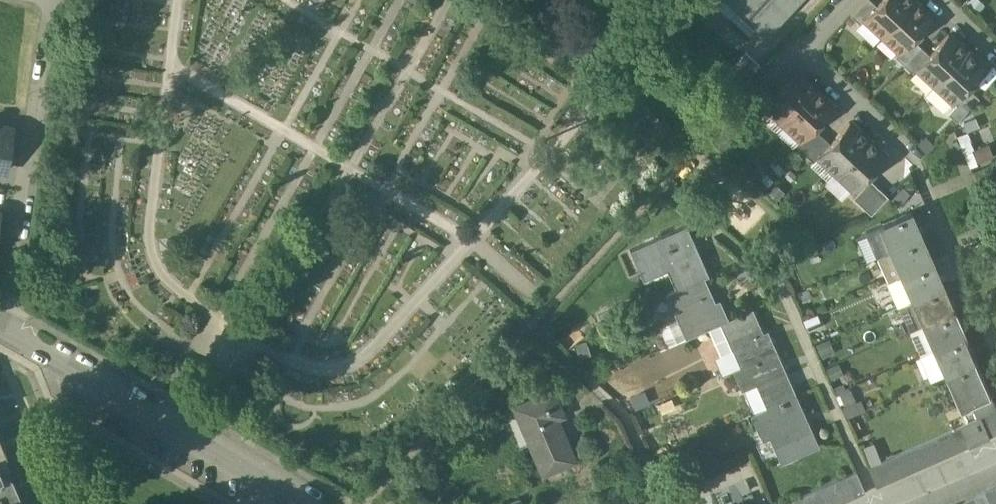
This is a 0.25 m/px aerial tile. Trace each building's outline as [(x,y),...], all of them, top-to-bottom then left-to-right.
[(765,38),(800,0),(725,0),(765,38)] [(852,16),(860,23),(864,19),(864,18),(876,5),(871,0),(866,0),(852,16)] [(864,18),(864,19),(882,35),(915,0),(914,0),(881,0),(876,5),(864,18)] [(915,0),(882,35),(899,52),(911,39),(931,18),(922,10),(923,8),(915,0)] [(929,55),(917,68),(934,85),(967,50),(958,41),(957,43),(948,35),(929,55)] [(920,47),(911,39),(899,52),(895,56),(904,64),(920,47)] [(920,47),(904,64),(913,72),(917,68),(929,55),(920,47)] [(967,50),(934,85),(953,102),(984,68),(974,59),(976,57),(967,50)] [(746,52),(722,77),(736,90),(760,65),(746,52)] [(772,100),(765,107),(783,124),(815,89),(806,80),(805,82),(796,74),(772,100)] [(815,89),(783,124),(800,139),(800,140),(812,127),(831,107),(823,99),(824,97),(815,89)] [(763,91),(746,109),(755,118),(765,107),(772,100),(763,91)] [(971,91),(948,115),(957,123),(979,99),(971,91)] [(830,143),(818,156),(818,157),(836,173),(868,138),(859,130),(858,131),(849,123),(830,143)] [(6,170),(12,126),(0,124),(0,170),(6,170)] [(812,127),(800,140),(800,139),(795,145),(804,154),(821,135),(812,127)] [(821,135),(804,154),(813,162),(818,157),(818,156),(817,156),(830,143),(821,135)] [(868,138),(836,173),(853,189),(884,156),(875,147),(876,146),(868,138)] [(888,197),(870,180),(853,198),(871,215),(888,197)] [(911,212),(879,226),(885,241),(890,251),(922,237),(911,212)] [(879,226),(866,232),(872,247),(885,241),(879,226)] [(684,227),(631,251),(641,274),(664,264),(676,290),(704,278),(708,276),(696,249),(693,250),(684,227)] [(922,237),(890,251),(901,276),(933,262),(922,237)] [(885,241),(872,247),(877,257),(890,251),(885,241)] [(901,276),(890,251),(877,257),(888,282),(901,276)] [(933,262),(901,276),(911,301),(944,286),(933,262)] [(901,276),(888,282),(898,306),(911,301),(901,276)] [(676,290),(667,294),(686,338),(721,323),(728,319),(723,308),(719,311),(704,278),(676,290)] [(944,286),(911,301),(922,325),(955,311),(944,286)] [(911,301),(898,306),(909,331),(922,325),(911,301)] [(767,341),(753,309),(728,319),(721,323),(740,366),(777,350),(772,339),(767,341)] [(955,311),(922,325),(933,349),(933,350),(966,336),(955,311)] [(966,336),(933,350),(944,376),(977,361),(966,336)] [(933,349),(920,355),(931,381),(944,376),(933,350),(933,349)] [(740,366),(733,370),(742,390),(756,384),(766,407),(796,394),(777,350),(740,366)] [(977,361),(944,376),(959,410),(974,404),(992,396),(977,361)] [(553,391),(520,406),(536,443),(532,445),(544,474),(575,460),(556,418),(563,415),(553,391)] [(819,447),(796,394),(766,407),(751,414),(759,434),(767,431),(782,463),(819,447)] [(974,404),(979,419),(982,417),(993,413),(995,411),(995,404),(992,396),(974,404)] [(993,413),(982,417),(991,437),(995,435),(995,421),(993,413)] [(979,419),(961,427),(970,447),(991,437),(982,417),(979,419)] [(970,447),(961,427),(948,432),(957,452),(970,447)] [(957,452),(948,432),(868,468),(877,488),(957,452)] [(865,493),(857,473),(846,477),(855,497),(865,493)] [(0,480),(0,503),(16,497),(20,495),(12,475),(4,478),(0,480)] [(855,497),(846,477),(835,482),(844,502),(855,497)] [(835,482),(825,487),(833,503),(840,503),(844,502),(835,482)] [(814,491),(820,503),(833,503),(825,487),(814,491)] [(986,492),(991,503),(995,503),(995,488),(986,492)] [(814,491),(804,496),(807,503),(820,503),(814,491)] [(986,492),(975,497),(979,503),(991,503),(986,492)] [(793,501),(795,503),(807,503),(804,496),(793,501)]
